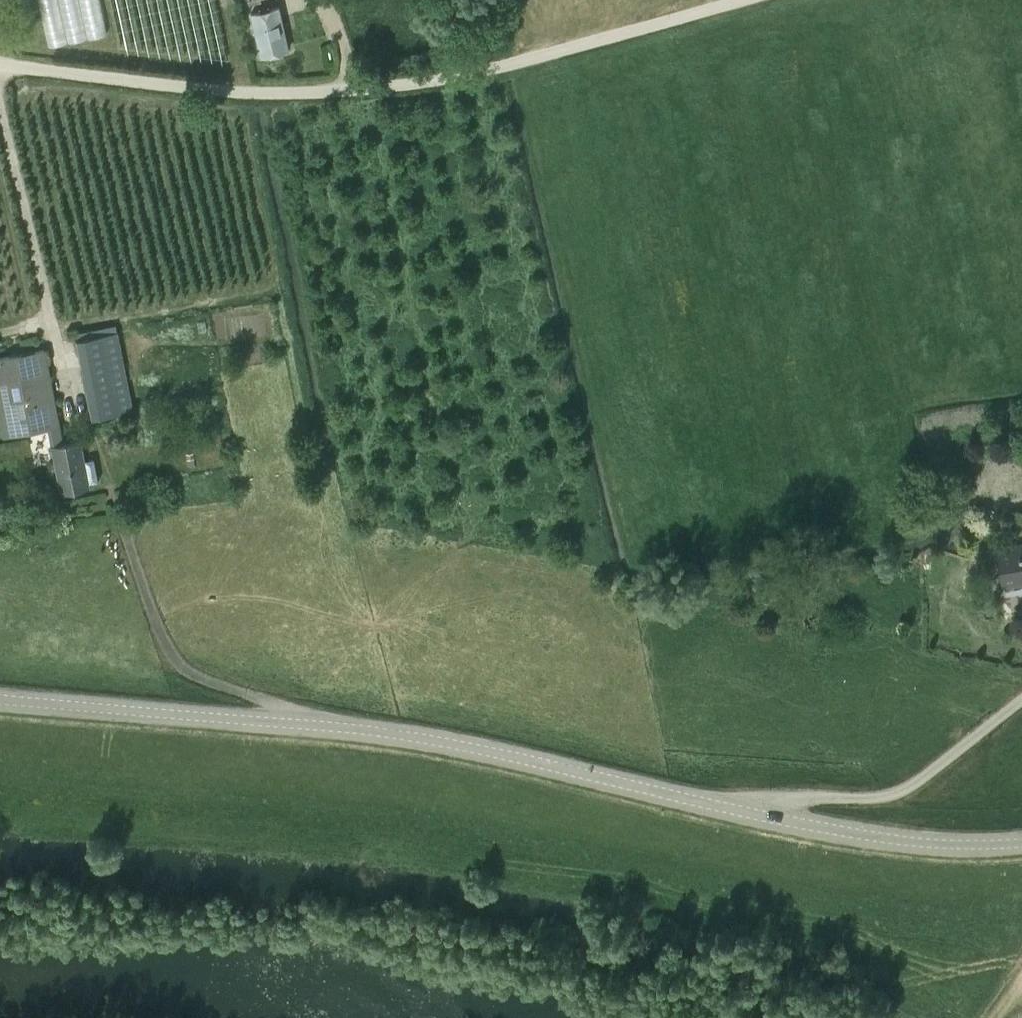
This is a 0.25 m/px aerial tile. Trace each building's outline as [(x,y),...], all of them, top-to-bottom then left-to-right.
[(45,45),(105,35),(99,0),(38,0),(45,45)] [(279,7),(251,13),(261,56),(289,50),(279,7)] [(76,340),(92,419),(133,410),(118,332),(76,340)] [(3,437),(49,428),(61,494),(89,488),(88,484),(99,482),(94,458),(84,460),(80,441),(64,444),(46,350),(6,356),(0,357),(0,421),(3,437)] [(996,549),(1003,587),(1021,583),(1021,544),(996,549)]
